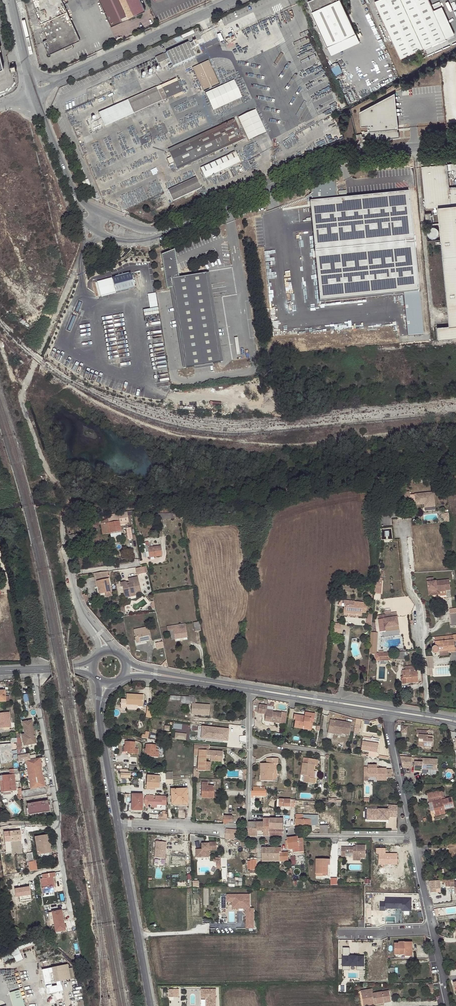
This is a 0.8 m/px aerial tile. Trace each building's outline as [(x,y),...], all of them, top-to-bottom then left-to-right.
[(48,55),(64,48),(72,44),(77,42),(72,37),(69,32),(66,25),(63,3),(62,0),(32,0),(35,11),(47,40),(42,42),(48,55)] [(111,26),(145,11),(140,0),(99,0),(111,26)] [(312,13),(328,47),(341,41),(356,34),(340,0),(313,0),(308,2),(313,12),(312,13)] [(375,2),(385,25),(431,4),(429,0),(379,0),(375,2)] [(77,42),(80,41),(63,3),(66,25),(69,32),(72,37),(77,42)] [(447,38),(431,4),(385,25),(400,59),(447,38)] [(328,47),(331,54),(344,48),(341,41),(328,47)] [(188,43),(166,53),(169,59),(173,67),(195,57),(188,43)] [(158,64),(166,61),(163,54),(156,58),(158,64)] [(217,83),(208,63),(194,69),(203,89),(217,83)] [(161,86),(162,90),(178,83),(176,79),(161,86)] [(234,79),(205,93),(213,111),(242,97),(234,79)] [(182,93),(178,83),(162,90),(158,92),(137,101),(135,98),(118,106),(124,119),(182,93)] [(135,98),(137,101),(158,92),(156,88),(135,98)] [(398,122),(395,93),(390,96),(391,108),(393,108),(395,123),(398,122)] [(360,111),(361,126),(368,126),(368,131),(369,131),(370,134),(369,134),(370,140),(400,137),(399,131),(398,131),(398,128),(399,128),(398,122),(395,123),(393,108),(391,108),(390,96),(360,111)] [(102,113),(109,126),(124,119),(118,106),(102,113)] [(255,109),(238,117),(248,140),(266,132),(255,109)] [(169,152),(176,168),(231,143),(242,138),(234,120),(222,125),(223,127),(169,152)] [(168,150),(169,152),(223,127),(222,125),(168,150)] [(231,143),(176,168),(177,170),(232,145),(231,143)] [(201,169),(205,179),(240,163),(235,152),(201,169)] [(421,161),(422,165),(447,163),(447,156),(421,158),(421,161)] [(450,187),(447,163),(422,165),(426,209),(440,207),(451,328),(438,329),(439,339),(455,338),(455,186),(450,187)] [(311,198),(312,201),(337,198),(336,184),(335,175),(310,185),(311,193),(309,194),(311,198)] [(201,189),(196,178),(168,191),(173,202),(201,189)] [(400,294),(404,294),(408,336),(423,335),(419,292),(409,191),(337,198),(312,201),(310,201),(319,302),(400,294)] [(175,272),(178,274),(175,256),(162,260),(162,263),(171,269),(174,269),(175,272)] [(174,269),(171,269),(162,263),(166,289),(173,289),(185,368),(220,363),(206,274),(179,279),(178,274),(175,272),(174,269)] [(131,272),(95,281),(99,296),(135,287),(131,272)] [(147,293),(149,307),(157,306),(155,292),(147,293)] [(409,487),(400,488),(401,492),(400,492),(401,502),(411,501),(409,491),(409,487)] [(127,512),(107,515),(110,533),(111,537),(121,535),(119,524),(129,523),(128,516),(129,516),(129,514),(128,515),(127,512)] [(110,533),(107,515),(100,517),(100,521),(101,524),(103,534),(110,533)] [(145,542),(146,551),(148,551),(149,557),(162,556),(161,546),(149,547),(148,541),(145,542)] [(127,585),(126,583),(126,582),(125,582),(124,582),(120,583),(121,587),(122,587),(125,598),(130,596),(130,594),(135,593),(141,591),(138,577),(128,579),(129,582),(129,585),(127,585)] [(448,579),(434,580),(434,577),(425,578),(426,591),(427,591),(428,596),(447,594),(446,590),(449,590),(448,579)] [(108,579),(96,581),(99,594),(111,592),(108,579)] [(346,606),(345,611),(356,612),(356,614),(362,614),(362,612),(366,613),(367,603),(354,602),(354,601),(344,600),(343,605),(346,606)] [(398,630),(396,612),(391,612),(391,610),(384,611),(385,614),(376,615),(378,632),(398,630)] [(171,640),(181,638),(180,636),(187,635),(185,624),(167,627),(167,630),(170,630),(171,640)] [(138,637),(139,640),(146,639),(146,641),(150,640),(148,631),(141,633),(141,629),(134,630),(135,637),(138,637)] [(454,640),(435,642),(436,647),(435,647),(434,646),(433,647),(433,648),(432,649),(432,650),(433,651),(433,652),(434,653),(435,653),(436,653),(437,652),(438,651),(448,650),(448,652),(455,652),(454,640)] [(406,651),(396,652),(396,660),(407,659),(406,651)] [(391,652),(375,653),(375,661),(392,660),(391,652)] [(416,665),(405,666),(405,670),(402,670),(403,678),(401,678),(402,684),(407,683),(418,682),(416,665)] [(0,690),(0,702),(6,702),(6,701),(9,701),(9,696),(5,696),(5,690),(0,690)] [(125,704),(135,705),(142,705),(143,695),(126,694),(126,701),(125,704)] [(192,703),(191,710),(193,710),(193,714),(209,715),(209,704),(194,704),(195,697),(194,697),(194,695),(192,695),(192,697),(170,695),(169,699),(180,700),(179,703),(192,703)] [(266,713),(265,718),(271,719),(271,721),(281,722),(282,712),(273,711),(273,709),(267,708),(268,704),(259,703),(258,711),(266,713)] [(4,728),(4,726),(11,725),(9,712),(0,713),(0,728),(4,728)] [(295,719),(294,723),(309,725),(309,721),(312,722),(313,722),(315,714),(305,712),(304,717),(303,720),(300,719),(300,716),(294,715),(293,719),(295,719)] [(24,745),(28,745),(28,741),(36,739),(32,720),(22,722),(25,734),(22,735),(24,745)] [(330,720),(329,728),(330,728),(346,731),(350,732),(352,724),(330,720)] [(190,739),(191,724),(174,723),(174,728),(178,728),(177,738),(190,739)] [(231,741),(232,728),(200,725),(199,738),(231,741)] [(425,730),(415,728),(414,733),(417,734),(415,745),(429,747),(430,738),(425,738),(425,735),(424,734),(425,730)] [(379,741),(363,739),(361,750),(377,753),(379,741)] [(125,741),(124,746),(124,752),(128,752),(130,752),(130,754),(137,754),(138,749),(134,748),(135,742),(125,741)] [(0,745),(0,754),(2,754),(2,761),(12,761),(11,744),(0,745)] [(145,744),(145,749),(145,754),(149,755),(151,755),(151,757),(158,757),(159,751),(155,751),(156,745),(145,744)] [(209,747),(194,745),(194,755),(198,755),(197,770),(210,771),(210,762),(205,762),(205,758),(210,759),(210,761),(222,762),(222,751),(208,750),(209,747)] [(21,754),(17,754),(18,762),(25,761),(30,760),(29,753),(21,755),(21,754)] [(400,757),(402,766),(411,766),(411,758),(400,757)] [(42,767),(40,758),(30,760),(25,761),(26,766),(27,765),(27,770),(41,767),(42,767)] [(272,773),(273,773),(273,764),(278,764),(278,758),(266,758),(266,764),(260,763),(260,781),(271,781),(272,773)] [(312,778),(313,771),(314,764),(317,765),(318,760),(308,758),(308,764),(302,763),(301,775),(305,776),(304,782),(314,784),(315,779),(314,779),(312,778)] [(437,760),(415,758),(414,771),(422,772),(422,769),(437,770),(437,760)] [(369,767),(364,767),(364,777),(369,777),(369,774),(377,774),(377,777),(387,778),(392,778),(392,770),(387,770),(387,769),(378,769),(378,765),(369,765),(369,767)] [(41,767),(27,770),(26,770),(27,775),(28,775),(28,779),(29,779),(43,777),(41,767)] [(19,769),(12,769),(13,774),(2,775),(2,781),(0,781),(0,787),(1,792),(16,791),(14,774),(19,774),(19,771),(19,769)] [(161,783),(165,783),(165,782),(165,780),(165,776),(165,772),(161,771),(154,771),(154,776),(147,775),(146,787),(154,788),(159,788),(160,776),(161,783)] [(45,786),(43,777),(29,779),(30,784),(29,784),(30,789),(38,787),(45,786)] [(212,789),(213,789),(213,786),(207,786),(207,782),(202,782),(201,797),(212,798),(212,789)] [(23,790),(25,798),(39,795),(38,791),(38,787),(30,789),(24,790),(23,790)] [(171,789),(171,795),(174,795),(174,799),(173,799),(173,804),(186,804),(187,804),(187,789),(171,789)] [(442,790),(440,791),(441,796),(428,799),(429,803),(432,803),(432,802),(442,800),(441,797),(443,797),(442,790)] [(441,796),(440,791),(427,794),(428,799),(441,796)] [(131,810),(131,812),(140,812),(140,810),(142,810),(142,794),(132,794),(131,803),(131,810)] [(153,796),(146,795),(145,804),(151,805),(151,807),(157,808),(157,805),(166,805),(166,796),(155,796),(155,799),(153,799),(153,796)] [(432,802),(432,803),(435,816),(445,814),(444,810),(454,808),(452,797),(445,799),(442,800),(432,802)] [(48,800),(27,804),(29,815),(49,811),(48,800)] [(387,808),(366,808),(366,821),(386,821),(386,816),(397,817),(397,805),(387,804),(387,808)] [(303,815),(296,814),(296,825),(311,826),(311,825),(318,826),(318,820),(313,820),(313,818),(311,818),(311,820),(303,820),(303,815)] [(223,816),(223,824),(233,824),(233,822),(232,822),(232,816),(223,816)] [(269,819),(263,819),(263,822),(263,836),(283,836),(283,833),(283,819),(270,818),(269,819)] [(258,836),(258,822),(248,822),(248,836),(249,836),(250,837),(256,837),(256,836),(258,836)] [(238,833),(242,833),(242,830),(226,829),(225,839),(231,840),(232,834),(237,835),(238,833)] [(20,830),(3,832),(6,853),(12,853),(10,841),(21,840),(20,830)] [(47,844),(49,843),(48,834),(34,837),(37,855),(40,855),(48,853),(47,844)] [(298,839),(298,837),(287,838),(287,840),(285,840),(286,848),(299,847),(299,852),(303,852),(302,838),(298,839)] [(167,858),(168,841),(157,840),(156,857),(167,858)] [(207,842),(207,843),(204,844),(201,844),(201,849),(195,850),(195,857),(208,857),(208,850),(215,850),(215,842),(207,842)] [(341,847),(341,857),(345,857),(345,851),(349,851),(348,853),(353,853),(353,858),(360,858),(365,858),(365,845),(355,845),(355,847),(355,848),(353,849),(353,847),(341,847)] [(288,861),(288,853),(281,853),(281,848),(279,848),(276,848),(269,848),(262,848),(262,861),(274,861),(279,862),(282,861),(288,861)] [(32,852),(27,853),(30,871),(37,870),(36,860),(35,860),(35,858),(33,859),(32,852)] [(316,859),(316,874),(323,874),(323,877),(327,877),(327,878),(329,878),(329,876),(327,876),(327,865),(329,865),(329,859),(316,859)] [(54,872),(42,874),(43,878),(40,879),(42,887),(41,887),(42,894),(54,892),(53,886),(54,886),(53,877),(55,877),(54,872)] [(434,881),(429,881),(429,890),(430,890),(430,893),(440,892),(439,880),(435,881),(434,881)] [(33,886),(15,888),(16,897),(34,895),(33,886)] [(401,911),(411,911),(411,898),(384,898),(384,902),(379,902),(379,911),(384,911),(384,908),(401,908),(401,911)] [(246,922),(253,922),(253,913),(250,913),(250,899),(227,899),(227,906),(233,906),(233,913),(246,913),(246,922)] [(61,910),(52,912),(54,922),(55,930),(60,929),(60,931),(65,930),(64,927),(64,924),(61,910)] [(409,959),(413,959),(413,943),(399,943),(399,944),(395,944),(395,955),(405,955),(405,957),(409,957),(409,959)] [(341,947),(341,966),(363,966),(363,956),(348,955),(348,948),(341,947)] [(18,961),(24,958),(20,948),(13,951),(18,961)] [(51,967),(55,982),(70,979),(68,968),(67,964),(51,967)] [(180,997),(180,988),(170,988),(170,997),(180,997)] [(23,989),(12,992),(15,1005),(27,1005),(23,989)] [(361,991),(363,1004),(374,1002),(374,1004),(391,1002),(389,990),(373,993),(372,989),(361,991)]
